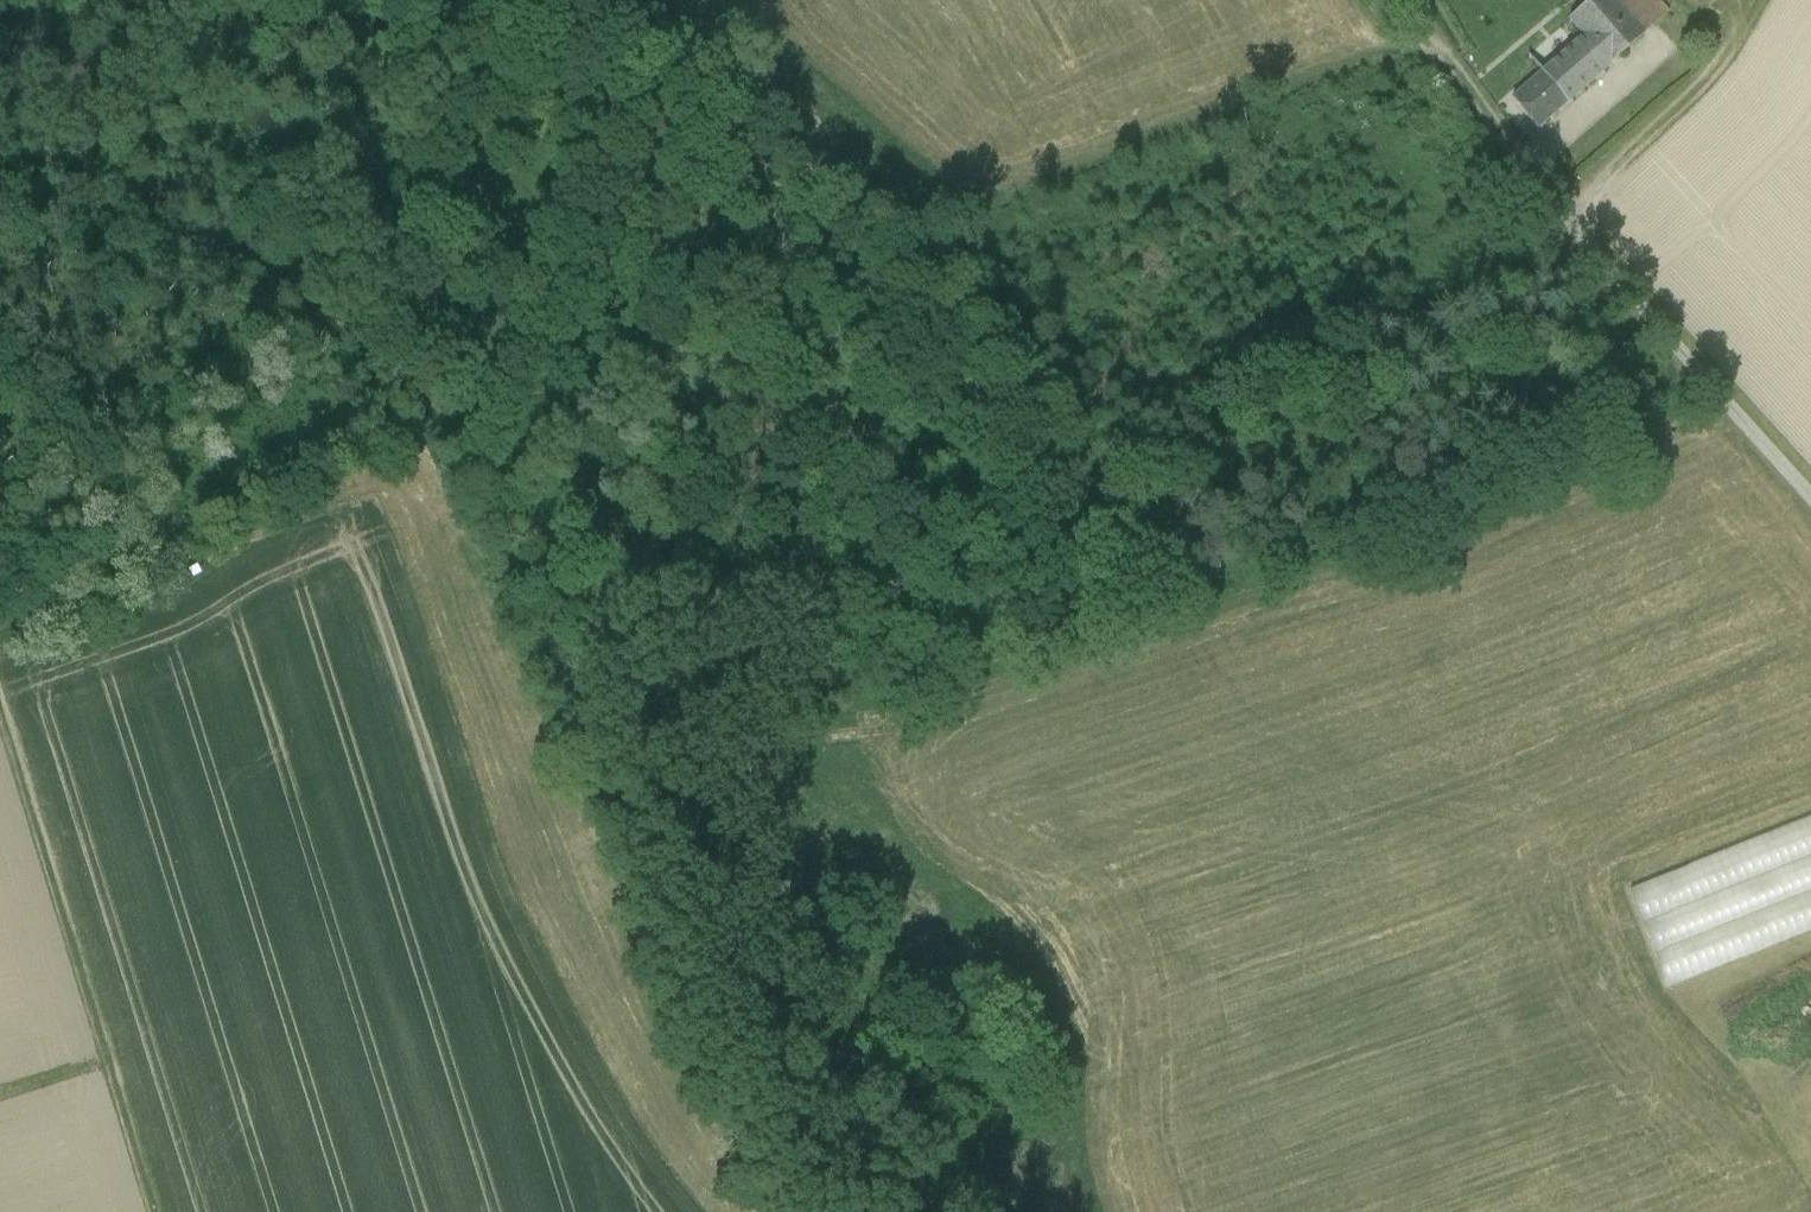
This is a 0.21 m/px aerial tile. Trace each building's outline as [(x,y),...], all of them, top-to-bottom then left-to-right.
[(1608,65),(1669,13),(1658,0),(1590,0),(1568,19),(1583,36),(1608,65)] [(1511,99),(1537,128),(1608,65),(1583,36),(1511,99)] [(1668,987),(1810,931),(1810,819),(1630,891),(1668,987)]
